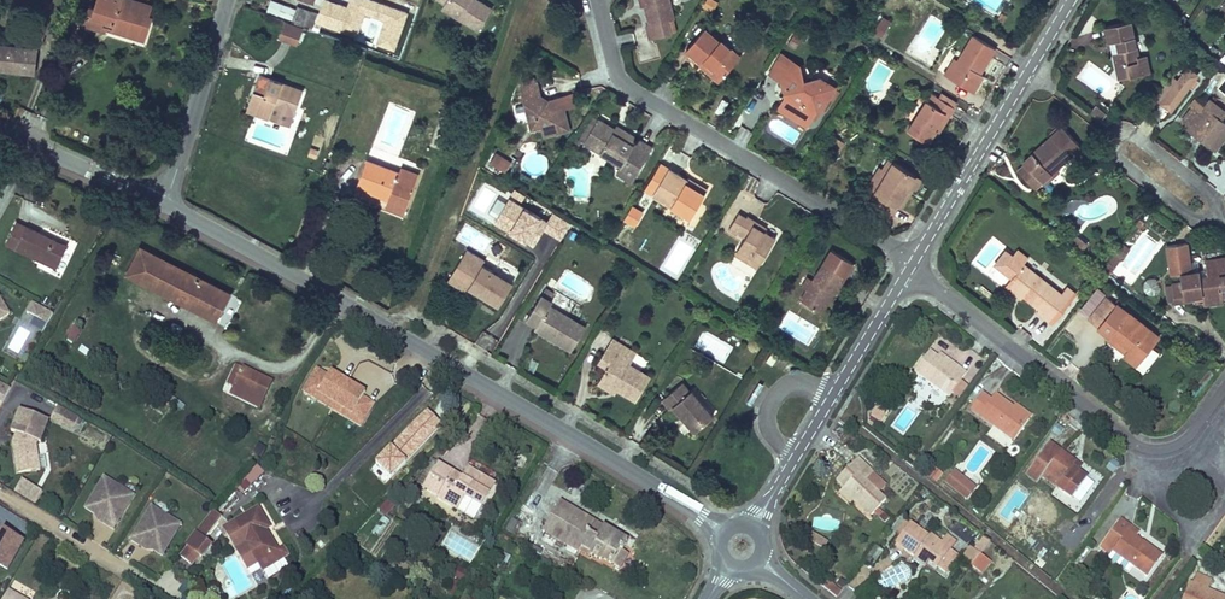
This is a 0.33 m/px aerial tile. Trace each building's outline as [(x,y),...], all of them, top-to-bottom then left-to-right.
[(133,3),(124,0),(99,0),(94,12),(89,10),(83,28),(104,36),(105,30),(128,38),(135,15),(130,13),(133,3)] [(291,19),(295,8),(274,0),(269,0),(265,10),(291,19)] [(382,0),(351,0),(349,4),(339,0),(325,0),(317,21),(359,36),(368,12),(387,19),(378,43),(396,49),(411,10),(382,0)] [(444,1),(441,5),(478,28),(491,6),(481,0),(442,0),(444,1)] [(641,6),(646,25),(641,27),(645,42),(668,36),(664,21),(670,19),(665,0),(640,0),(641,6)] [(718,2),(714,0),(706,0),(702,8),(713,13),(718,2)] [(1007,15),(1001,12),(997,18),(1003,21),(1007,15)] [(135,15),(128,38),(133,40),(140,17),(135,15)] [(880,36),(889,20),(881,15),(872,31),(880,36)] [(1104,23),(1107,40),(1118,38),(1119,47),(1111,48),(1117,75),(1149,68),(1145,51),(1138,53),(1130,17),(1104,23)] [(297,44),(303,26),(284,19),(278,37),(297,44)] [(701,60),(721,77),(739,57),(718,39),(717,41),(702,27),(683,48),(699,63),(701,60)] [(970,87),(979,72),(993,47),(971,35),(957,59),(949,75),(970,87)] [(1119,47),(1118,38),(1107,40),(1105,41),(1107,49),(1111,48),(1119,47)] [(37,48),(0,43),(0,69),(34,73),(37,48)] [(817,107),(820,109),(828,94),(833,86),(834,85),(818,75),(803,79),(799,63),(780,52),(768,73),(782,80),(785,95),(790,99),(788,103),(811,117),(817,107)] [(942,71),(949,75),(957,59),(951,56),(942,71)] [(697,64),(717,81),(721,77),(701,60),(699,63),(697,64)] [(1170,109),(1196,72),(1186,65),(1160,102),(1170,109)] [(253,85),(263,89),(268,74),(258,71),(253,85)] [(975,90),(984,74),(979,72),(970,87),(975,90)] [(263,89),(253,85),(245,107),(289,122),(302,86),(268,74),(263,89)] [(531,83),(514,87),(519,107),(509,109),(510,118),(516,122),(522,121),(522,122),(533,120),(536,129),(538,137),(564,132),(559,110),(555,108),(545,110),(543,102),(536,104),(531,83)] [(840,90),(833,86),(828,94),(835,98),(840,90)] [(938,124),(935,122),(944,106),(950,110),(954,103),(938,94),(933,101),(925,96),(908,125),(929,138),(938,124)] [(790,99),(785,95),(777,109),(806,126),(811,117),(788,103),(790,99)] [(1224,108),(1209,96),(1204,103),(1220,115),(1224,108)] [(1107,111),(1096,103),(1091,110),(1102,118),(1107,111)] [(1203,139),(1214,147),(1224,133),(1224,118),(1220,115),(1204,103),(1200,108),(1193,103),(1183,117),(1189,121),(1207,134),(1203,139)] [(938,124),(941,126),(950,110),(944,106),(935,122),(938,124)] [(814,119),(820,109),(817,107),(811,117),(814,119)] [(590,116),(577,139),(581,142),(594,118),(590,116)] [(613,172),(629,182),(648,150),(632,140),(629,145),(610,133),(613,129),(594,118),(581,142),(618,164),(613,172)] [(533,120),(522,122),(525,131),(536,129),(533,120)] [(1189,121),(1185,126),(1203,139),(1207,134),(1189,121)] [(1018,169),(1034,185),(1040,180),(1055,165),(1069,151),(1068,149),(1078,139),(1061,122),(1022,159),(1026,162),(1018,169)] [(650,146),(614,126),(613,129),(610,133),(629,145),(632,140),(648,150),(650,146)] [(830,144),(840,150),(845,142),(835,135),(830,144)] [(577,139),(572,137),(567,147),(571,149),(577,139)] [(1075,157),(1086,146),(1078,139),(1068,149),(1069,151),(1075,157)] [(513,160),(498,151),(492,161),(508,170),(513,160)] [(867,202),(894,157),(889,155),(882,167),(878,164),(859,197),(867,202)] [(896,203),(916,170),(894,157),(867,202),(889,215),(896,203)] [(403,209),(415,176),(399,170),(365,158),(356,183),(371,189),(373,182),(391,189),(389,196),(386,203),(403,209)] [(662,162),(645,191),(653,195),(668,166),(662,162)] [(401,164),(399,170),(415,176),(418,170),(401,164)] [(1059,169),(1055,165),(1040,180),(1044,184),(1059,169)] [(668,166),(653,195),(690,217),(705,191),(686,180),(687,177),(668,166)] [(916,187),(923,175),(916,170),(896,203),(901,205),(913,185),(916,187)] [(686,180),(705,191),(708,186),(689,175),(687,177),(686,180)] [(371,189),(389,196),(391,189),(373,182),(371,189)] [(489,215),(500,194),(484,184),(472,206),(489,215)] [(528,193),(517,186),(513,193),(524,199),(528,193)] [(511,196),(496,220),(535,244),(546,227),(563,238),(573,221),(555,210),(549,219),(511,196)] [(743,248),(763,260),(765,261),(778,236),(769,231),(756,224),(759,220),(750,214),(748,217),(740,212),(731,229),(740,234),(741,232),(747,235),(741,247),(743,248)] [(769,231),(771,227),(759,220),(756,224),(769,231)] [(69,246),(16,222),(6,245),(58,269),(69,246)] [(1114,273),(1133,286),(1162,244),(1143,231),(1114,273)] [(1169,267),(1179,266),(1190,264),(1189,241),(1168,243),(1169,267)] [(126,273),(187,304),(193,293),(215,303),(209,314),(217,318),(230,290),(139,246),(126,273)] [(833,246),(803,298),(821,308),(832,289),(837,292),(855,259),(833,246)] [(483,257),(464,247),(449,274),(469,285),(500,302),(513,279),(481,261),(483,257)] [(759,267),(763,260),(743,248),(739,255),(759,267)] [(1001,267),(1012,253),(1006,248),(995,261),(1001,267)] [(1061,291),(1024,260),(1023,262),(1018,258),(1023,252),(1017,248),(1012,253),(1001,267),(1011,276),(1007,281),(1023,295),(1037,306),(1034,310),(1050,322),(1073,293),(1065,286),(1061,291)] [(1203,286),(1204,291),(1222,288),(1224,288),(1224,250),(1204,253),(1206,268),(1199,269),(1198,263),(1190,264),(1179,266),(1180,276),(1170,278),(1173,297),(1193,294),(1192,288),(1203,286)] [(1028,256),(1023,252),(1018,258),(1023,262),(1024,260),(1028,256)] [(469,285),(449,274),(446,279),(466,290),(469,285)] [(1023,295),(1007,281),(1004,285),(1020,299),(1023,295)] [(550,289),(545,286),(541,293),(546,296),(550,289)] [(1222,288),(1204,291),(1205,298),(1224,295),(1222,288)] [(821,308),(826,311),(837,292),(832,289),(821,308)] [(193,293),(187,304),(209,314),(215,303),(193,293)] [(560,338),(558,342),(571,349),(585,325),(549,305),(552,300),(546,296),(541,293),(527,317),(538,323),(535,328),(544,334),(547,330),(560,338)] [(17,318),(4,297),(0,300),(0,330),(1,328),(17,318)] [(1128,343),(1122,352),(1134,361),(1157,331),(1115,300),(1097,324),(1107,332),(1109,329),(1128,343)] [(43,333),(53,314),(31,302),(20,320),(43,333)] [(1107,332),(1103,337),(1122,352),(1128,343),(1109,329),(1107,332)] [(547,330),(544,334),(558,342),(560,338),(547,330)] [(611,336),(604,349),(606,350),(613,354),(606,366),(600,377),(617,387),(636,398),(650,372),(629,360),(635,350),(611,336)] [(599,362),(606,366),(613,354),(606,350),(599,362)] [(957,366),(959,364),(941,351),(938,356),(947,363),(949,361),(957,366)] [(949,395),(968,370),(959,364),(957,366),(949,361),(947,363),(938,356),(936,358),(928,352),(915,369),(949,395)] [(229,393),(259,406),(272,378),(235,362),(226,381),(233,384),(229,393)] [(360,423),(373,401),(361,394),(352,389),(355,385),(337,375),(335,379),(326,374),(315,367),(302,390),(314,397),(317,392),(334,402),(350,411),(347,416),(360,423)] [(329,370),(326,374),(335,379),(337,375),(329,370)] [(617,387),(600,377),(597,381),(615,391),(617,387)] [(689,389),(681,380),(665,394),(673,403),(672,404),(694,429),(713,412),(690,388),(689,389)] [(953,394),(959,398),(968,387),(962,382),(953,394)] [(10,387),(0,383),(0,401),(3,403),(10,387)] [(352,389),(361,394),(363,390),(355,385),(352,389)] [(317,392),(314,397),(331,407),(334,402),(317,392)] [(971,408),(1013,438),(1028,418),(1011,406),(996,395),(992,400),(982,393),(971,408)] [(673,403),(665,394),(662,398),(670,406),(672,404),(673,403)] [(1011,406),(1028,418),(1031,414),(1014,401),(1011,406)] [(334,402),(331,407),(347,416),(350,411),(334,402)] [(881,422),(890,409),(879,402),(870,414),(881,422)] [(73,413),(60,406),(52,420),(65,427),(73,413)] [(12,445),(18,477),(33,475),(31,462),(39,461),(37,448),(38,442),(41,443),(48,421),(20,409),(11,432),(17,434),(15,438),(19,439),(17,445),(13,443),(12,445)] [(73,432),(81,418),(73,413),(65,427),(73,432)] [(1060,450),(1050,442),(1042,452),(1053,460),(1060,450)] [(1053,460),(1042,452),(1026,473),(1036,481),(1044,471),(1058,482),(1053,488),(1069,500),(1085,479),(1078,474),(1071,468),(1076,462),(1060,450),(1053,460)] [(845,481),(839,486),(837,489),(849,501),(866,519),(884,502),(863,481),(870,474),(854,457),(846,465),(848,469),(840,476),(845,481)] [(441,483),(449,468),(435,460),(427,474),(441,483)] [(33,475),(41,473),(39,461),(31,462),(33,475)] [(1078,474),(1083,468),(1076,462),(1071,468),(1078,474)] [(832,479),(839,486),(845,481),(840,476),(848,469),(846,465),(832,479)] [(466,478),(472,470),(466,466),(461,475),(466,478)] [(237,483),(243,492),(267,476),(261,467),(237,483)] [(466,478),(461,475),(449,468),(441,483),(427,474),(421,483),(436,492),(434,495),(473,517),(493,482),(472,470),(466,478)] [(938,484),(943,474),(935,469),(929,479),(938,484)] [(944,481),(956,491),(964,480),(952,470),(944,481)] [(107,516),(105,520),(116,527),(135,492),(105,475),(87,506),(97,511),(98,510),(107,516)] [(21,479),(14,492),(35,504),(43,491),(21,479)] [(966,498),(974,488),(964,480),(956,491),(966,498)] [(845,506),(849,501),(837,489),(832,494),(845,506)] [(382,509),(396,496),(390,491),(377,503),(382,509)] [(225,509),(215,500),(212,503),(200,517),(210,526),(225,509)] [(154,503),(134,537),(143,542),(147,537),(156,544),(156,546),(165,551),(183,520),(154,503)] [(254,509),(231,523),(254,561),(274,550),(262,530),(265,528),(254,509)] [(97,511),(100,518),(105,520),(107,516),(98,510),(97,511)] [(598,565),(616,576),(626,562),(620,558),(624,551),(559,511),(542,539),(576,560),(577,558),(587,565),(588,562),(597,568),(598,565)] [(881,524),(886,519),(880,514),(875,519),(881,524)] [(210,526),(200,517),(189,529),(206,544),(217,532),(210,526)] [(1101,542),(1147,574),(1161,554),(1135,537),(1139,531),(1118,517),(1101,542)] [(372,531),(378,536),(389,523),(383,518),(372,531)] [(896,536),(900,540),(909,528),(904,524),(896,536)] [(950,550),(940,543),(930,536),(927,541),(909,528),(900,540),(895,548),(911,559),(915,553),(927,563),(936,569),(950,550)] [(957,541),(947,534),(940,543),(950,550),(957,541)] [(147,537),(143,542),(149,546),(156,546),(156,544),(147,537)] [(972,566),(982,552),(973,545),(962,559),(972,566)] [(274,550),(254,561),(260,570),(285,555),(280,546),(274,550)] [(877,563),(884,552),(876,547),(869,558),(877,563)] [(993,559),(982,552),(972,566),(983,574),(993,559)] [(915,553),(911,559),(923,568),(927,563),(915,553)] [(908,581),(901,566),(879,575),(886,590),(908,581)] [(1205,590),(1209,582),(1194,576),(1185,598),(1224,598),(1224,597),(1205,590)] [(1143,598),(1129,588),(1121,598),(1143,598)] [(823,594),(828,598),(837,598),(839,597),(829,589),(823,594)] [(8,590),(2,598),(24,598),(8,590)]
